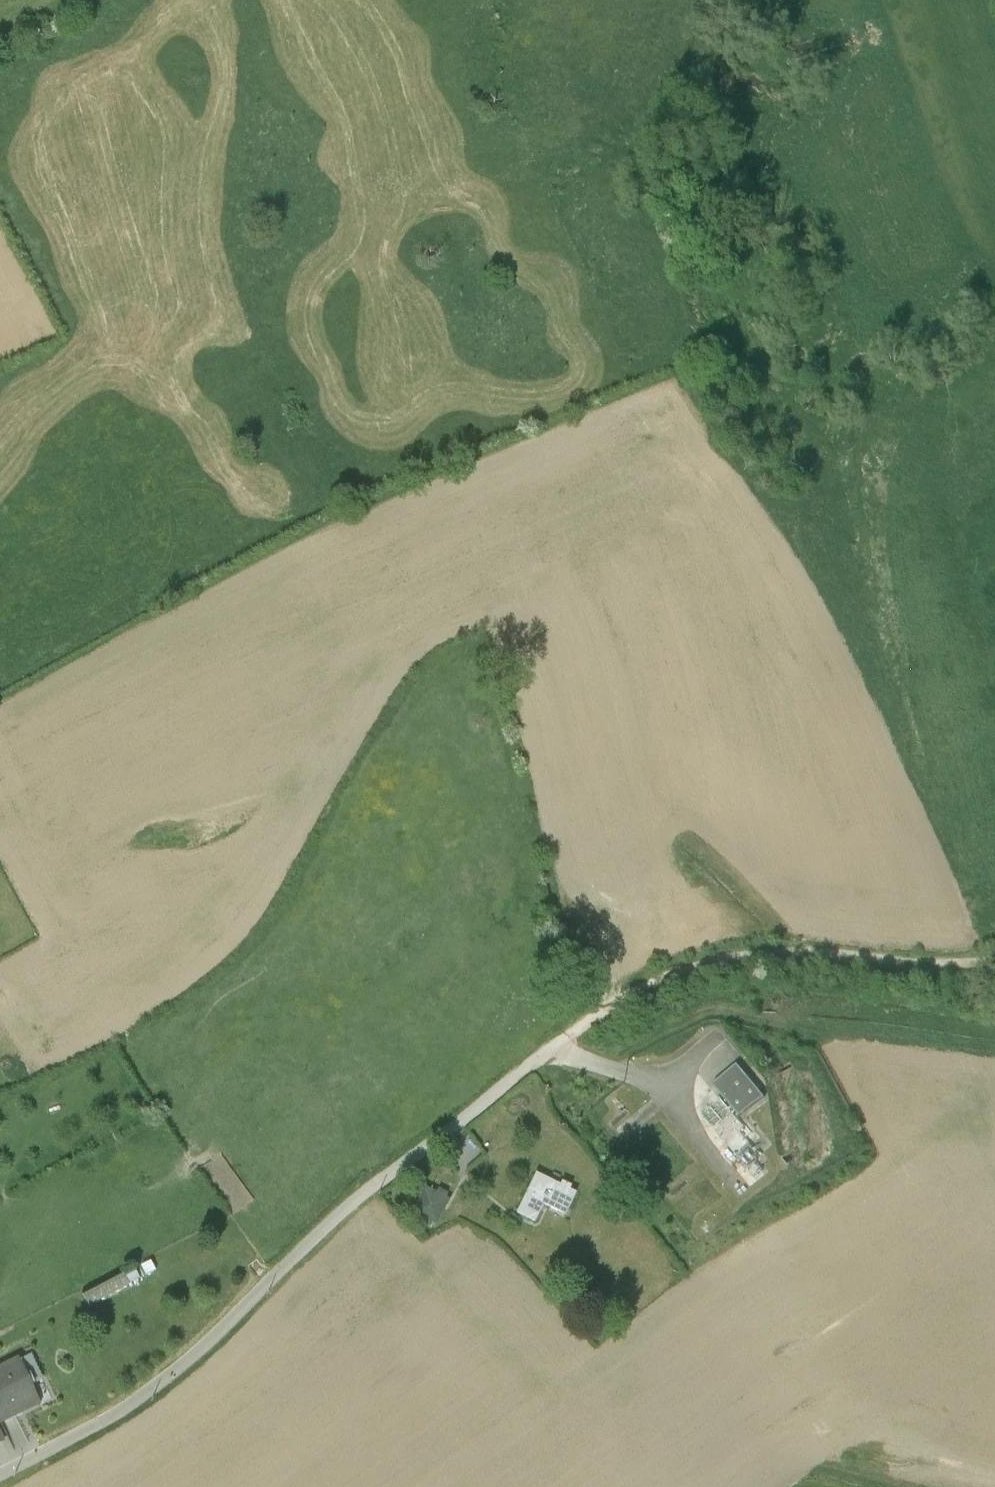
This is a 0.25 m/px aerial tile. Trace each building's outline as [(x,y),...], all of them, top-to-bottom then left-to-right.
[(763,1097),(739,1069),(715,1089),(739,1116),(763,1097)] [(465,1161),(480,1150),(469,1135),(454,1146),(465,1161)] [(578,1191),(540,1174),(520,1219),(536,1226),(545,1206),(567,1216),(578,1191)] [(427,1185),(412,1213),(435,1225),(450,1197),(427,1185)] [(77,1282),(87,1304),(125,1287),(115,1264),(77,1282)] [(35,1402),(29,1388),(40,1383),(29,1358),(18,1363),(16,1360),(0,1368),(0,1424),(14,1417),(12,1413),(35,1402)] [(12,1413),(14,1417),(37,1406),(35,1402),(12,1413)]
